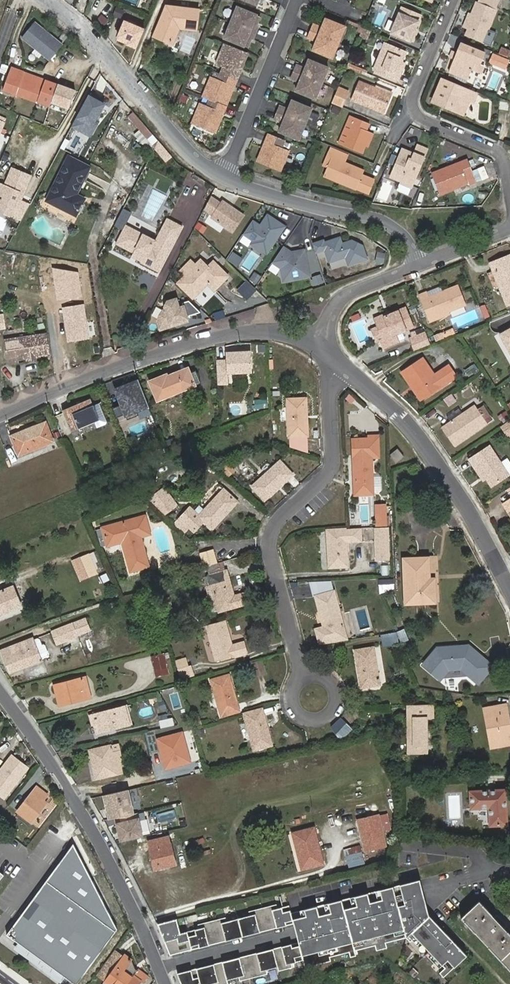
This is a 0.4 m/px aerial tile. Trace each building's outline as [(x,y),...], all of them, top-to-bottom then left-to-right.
[(495,9),(499,1),(497,0),(480,0),(479,2),(478,1),(466,28),(469,29),(466,35),(491,45),(494,39),(486,36),(497,10),(495,9)] [(199,9),(166,5),(153,37),(168,43),(173,41),(178,28),(196,31),(199,9)] [(121,18),(123,10),(114,7),(111,15),(121,18)] [(256,26),(260,17),(236,7),(229,23),(255,34),(258,26),(256,26)] [(411,41),(422,14),(403,7),(392,33),(411,41)] [(311,31),(339,42),(345,26),(326,18),(322,27),(314,24),(311,31)] [(130,46),(139,50),(147,31),(127,23),(120,39),(131,43),(130,46)] [(223,39),(247,49),(250,40),(252,41),(255,34),(229,23),(223,39)] [(363,28),(360,36),(368,39),(371,31),(363,28)] [(313,50),(332,58),(339,42),(311,31),(308,38),(316,41),(313,50)] [(35,43),(66,52),(69,42),(38,33),(35,43)] [(398,72),(407,51),(385,42),(374,71),(399,81),(402,73),(398,72)] [(481,64),(485,53),(461,43),(449,71),(468,79),(475,61),(481,64)] [(236,81),(247,55),(224,46),(216,65),(223,68),(220,75),(236,81)] [(509,60),(509,59),(495,53),(491,62),(507,68),(509,60)] [(294,72),(322,83),(329,67),(309,59),(305,68),(297,65),(294,72)] [(50,106),(58,83),(11,66),(4,89),(50,106)] [(296,91),(315,99),(322,83),(294,72),(291,79),(299,82),(296,91)] [(209,101),(226,108),(236,81),(220,75),(217,82),(210,79),(203,98),(209,101)] [(474,102),(477,93),(442,79),(434,98),(450,105),(448,108),(464,115),(470,100),(474,102)] [(385,113),(392,95),(359,81),(351,100),(385,113)] [(343,107),(349,92),(338,88),(332,103),(343,107)] [(88,137),(105,105),(86,95),(69,127),(88,137)] [(66,115),(71,100),(57,96),(53,110),(66,115)] [(277,113),(305,124),(312,108),(292,100),(288,109),(280,106),(277,113)] [(192,124),(215,134),(226,108),(209,101),(207,108),(200,105),(192,124)] [(509,103),(500,102),(500,110),(509,110),(509,103)] [(279,132),(299,140),(305,124),(277,113),(274,120),(283,124),(279,132)] [(338,143),(343,146),(356,117),(351,115),(338,143)] [(372,132),(367,130),(369,123),(356,117),(343,146),(362,154),(372,132)] [(258,162),(281,171),(288,152),(281,149),(284,142),(268,135),(258,162)] [(175,153),(161,137),(156,147),(167,159),(175,153)] [(412,186),(428,148),(418,144),(415,153),(403,148),(391,177),(412,186)] [(77,191),(90,166),(70,156),(49,199),(77,213),(85,196),(77,191)] [(362,173),(363,170),(332,157),(324,176),(368,194),(375,179),(362,173)] [(472,170),(468,160),(432,174),(440,194),(476,180),(477,184),(490,179),(485,165),(472,170)] [(18,192),(21,193),(28,175),(9,168),(2,186),(0,185),(0,207),(10,211),(11,210),(24,215),(30,204),(15,198),(18,192)] [(264,214),(259,224),(250,220),(240,240),(268,254),(284,224),(264,214)] [(143,255),(142,258),(141,260),(159,269),(183,224),(168,216),(157,238),(130,223),(124,233),(122,232),(117,241),(134,250),(143,255)] [(124,233),(130,223),(127,222),(122,232),(124,233)] [(340,237),(311,242),(313,255),(306,256),(309,276),(319,274),(316,254),(326,252),(329,268),(365,262),(362,239),(341,243),(340,237)] [(278,272),(281,284),(310,278),(304,247),(272,253),(275,272),(278,272)] [(132,253),(142,258),(143,255),(134,250),(132,253)] [(250,272),(259,256),(251,252),(242,268),(250,272)] [(385,254),(375,252),(373,263),(383,264),(385,254)] [(224,279),(203,259),(197,253),(191,258),(187,254),(177,265),(187,275),(180,282),(195,295),(209,280),(217,288),(224,279)] [(207,254),(203,259),(224,279),(229,274),(207,254)] [(494,262),(509,305),(509,257),(494,262)] [(256,284),(260,276),(252,272),(248,281),(256,284)] [(310,276),(312,286),(323,284),(320,274),(310,276)] [(438,315),(451,309),(469,303),(462,284),(431,296),(428,290),(422,293),(432,320),(439,317),(438,315)] [(76,295),(66,297),(67,304),(77,302),(76,295)] [(150,308),(158,331),(188,321),(182,304),(177,306),(175,299),(150,308)] [(61,306),(64,342),(87,340),(84,304),(61,306)] [(421,304),(415,305),(419,319),(424,318),(421,304)] [(480,306),(483,319),(489,317),(485,305),(480,306)] [(386,338),(383,339),(386,346),(400,340),(397,333),(415,326),(408,307),(393,313),(378,319),(381,326),(386,338)] [(378,319),(393,313),(392,311),(377,316),(378,319)] [(381,340),(383,339),(386,338),(381,326),(376,328),(381,340)] [(434,336),(436,341),(458,332),(456,328),(434,336)] [(412,335),(413,337),(427,332),(426,329),(412,335)] [(427,332),(413,337),(417,346),(430,341),(427,332)] [(47,334),(6,340),(9,362),(18,361),(17,358),(50,354),(47,334)] [(217,360),(218,383),(229,382),(228,372),(253,370),(251,348),(226,350),(227,360),(217,360)] [(416,382),(426,396),(459,375),(452,364),(436,374),(425,355),(404,369),(413,383),(416,382)] [(467,375),(476,372),(473,365),(464,369),(467,375)] [(166,373),(151,379),(158,398),(195,384),(188,367),(167,375),(166,373)] [(139,379),(111,387),(120,423),(149,415),(139,379)] [(423,398),(426,396),(416,382),(413,383),(423,398)] [(450,395),(442,399),(447,406),(454,401),(450,395)] [(98,418),(92,404),(89,396),(60,408),(69,429),(78,426),(98,418)] [(305,435),(303,397),(284,398),(287,436),(305,435)] [(97,402),(92,404),(98,418),(78,426),(80,430),(105,420),(97,402)] [(476,405),(462,414),(450,421),(443,426),(454,445),(487,422),(476,405)] [(450,421),(462,414),(459,408),(447,416),(450,421)] [(52,439),(45,421),(11,435),(19,453),(52,439)] [(351,442),(352,461),(354,498),(373,497),(370,459),(378,459),(376,438),(367,439),(367,441),(351,442)] [(472,456),(486,478),(492,486),(509,474),(490,444),(472,456)] [(396,470),(405,464),(398,455),(390,461),(396,470)] [(483,480),(486,478),(472,456),(469,458),(483,480)] [(279,457),(252,482),(265,496),(292,471),(279,457)] [(232,472),(224,464),(220,469),(228,476),(232,472)] [(173,525),(182,533),(189,526),(195,531),(203,522),(211,529),(237,501),(218,485),(193,512),(188,508),(173,525)] [(161,490),(154,493),(170,507),(174,502),(161,490)] [(154,493),(146,501),(162,515),(170,507),(154,493)] [(379,532),(387,531),(385,512),(385,510),(378,510),(379,532)] [(121,542),(129,573),(147,568),(140,538),(151,536),(146,516),(102,527),(107,546),(121,542)] [(361,539),(360,533),(351,533),(350,532),(327,534),(330,571),(349,569),(346,543),(345,540),(361,539)] [(393,562),(390,533),(381,533),(381,538),(379,538),(381,563),(393,562)] [(217,563),(213,551),(201,555),(205,567),(217,563)] [(81,579),(96,573),(88,555),(74,561),(81,579)] [(431,578),(433,578),(432,562),(408,564),(412,608),(440,606),(438,582),(434,582),(431,582),(431,578)] [(209,576),(219,612),(251,603),(248,593),(235,597),(227,571),(209,576)] [(22,608),(13,586),(0,591),(0,616),(22,608)] [(349,626),(336,589),(318,595),(331,633),(349,626)] [(388,614),(381,616),(385,631),(392,629),(388,614)] [(89,627),(84,617),(51,631),(55,641),(89,627)] [(226,622),(208,627),(217,660),(217,664),(248,656),(245,645),(232,648),(226,622)] [(406,630),(398,633),(402,642),(410,639),(406,630)] [(381,646),(397,643),(395,632),(379,635),(381,646)] [(10,672),(43,659),(34,636),(1,650),(10,672)] [(360,649),(365,686),(383,685),(378,647),(360,649)] [(441,650),(426,666),(443,681),(452,671),(464,670),(481,685),(495,669),(472,648),(441,650)] [(150,655),(154,677),(169,675),(165,653),(150,655)] [(262,660),(251,663),(255,676),(266,673),(262,660)] [(176,665),(178,671),(189,668),(187,662),(176,665)] [(189,668),(178,671),(181,681),(195,677),(192,667),(189,668)] [(239,711),(228,674),(211,679),(220,716),(239,711)] [(62,693),(66,705),(92,698),(90,688),(85,689),(82,678),(56,685),(58,694),(62,693)] [(61,706),(66,705),(62,693),(58,694),(61,706)] [(438,703),(411,703),(411,751),(430,752),(430,714),(438,714),(438,703)] [(508,706),(486,709),(491,743),(502,742),(503,747),(509,746),(509,721),(508,706)] [(135,726),(129,707),(93,717),(96,728),(103,726),(104,734),(135,726)] [(275,743),(265,708),(247,713),(257,749),(275,743)] [(191,720),(199,718),(197,712),(189,714),(191,720)] [(172,727),(172,717),(158,717),(158,727),(172,727)] [(343,719),(332,725),(339,738),(350,732),(343,719)] [(204,736),(202,729),(195,731),(196,738),(204,736)] [(152,763),(166,759),(162,742),(148,745),(152,763)] [(118,770),(124,768),(128,767),(122,744),(94,751),(98,774),(107,773),(108,777),(119,775),(118,770)] [(30,765),(13,753),(0,771),(0,791),(7,796),(30,765)] [(50,794),(38,785),(20,810),(34,821),(49,802),(46,800),(50,794)] [(504,824),(503,790),(468,790),(468,807),(487,807),(486,824),(504,824)] [(460,795),(449,795),(449,818),(460,818),(460,795)] [(138,813),(118,819),(124,842),(144,837),(138,813)] [(386,844),(378,813),(359,817),(367,849),(386,844)] [(324,862),(314,827),(295,832),(304,867),(324,862)] [(156,869),(176,865),(170,836),(149,840),(156,869)] [(114,928),(71,843),(3,932),(72,983),(114,928)] [(349,867),(363,864),(359,845),(345,848),(349,867)] [(407,934),(411,939),(414,936),(418,941),(420,939),(429,949),(427,951),(438,965),(441,963),(443,966),(438,971),(441,975),(466,954),(429,912),(420,877),(291,910),(290,903),(278,906),(277,902),(250,909),(251,913),(227,920),(226,915),(198,923),(199,927),(181,931),(177,918),(158,923),(170,954),(295,922),(299,941),(178,973),(182,983),(209,983),(213,983),(214,983),(225,983),(229,983),(228,979),(240,976),(241,980),(269,973),(268,969),(279,966),(280,970),(294,966),(293,963),(304,960),(306,967),(332,960),(331,956),(349,951),(350,955),(356,954),(355,950),(375,945),(376,949),(387,946),(385,941),(407,935),(407,934)] [(462,917),(509,969),(509,934),(504,928),(507,926),(497,914),(494,917),(479,901),(462,917)] [(105,980),(118,963),(123,956),(116,951),(98,975),(105,980)] [(118,963),(105,980),(110,983),(141,983),(142,982),(145,983),(146,983),(150,978),(140,971),(135,977),(118,963)]
